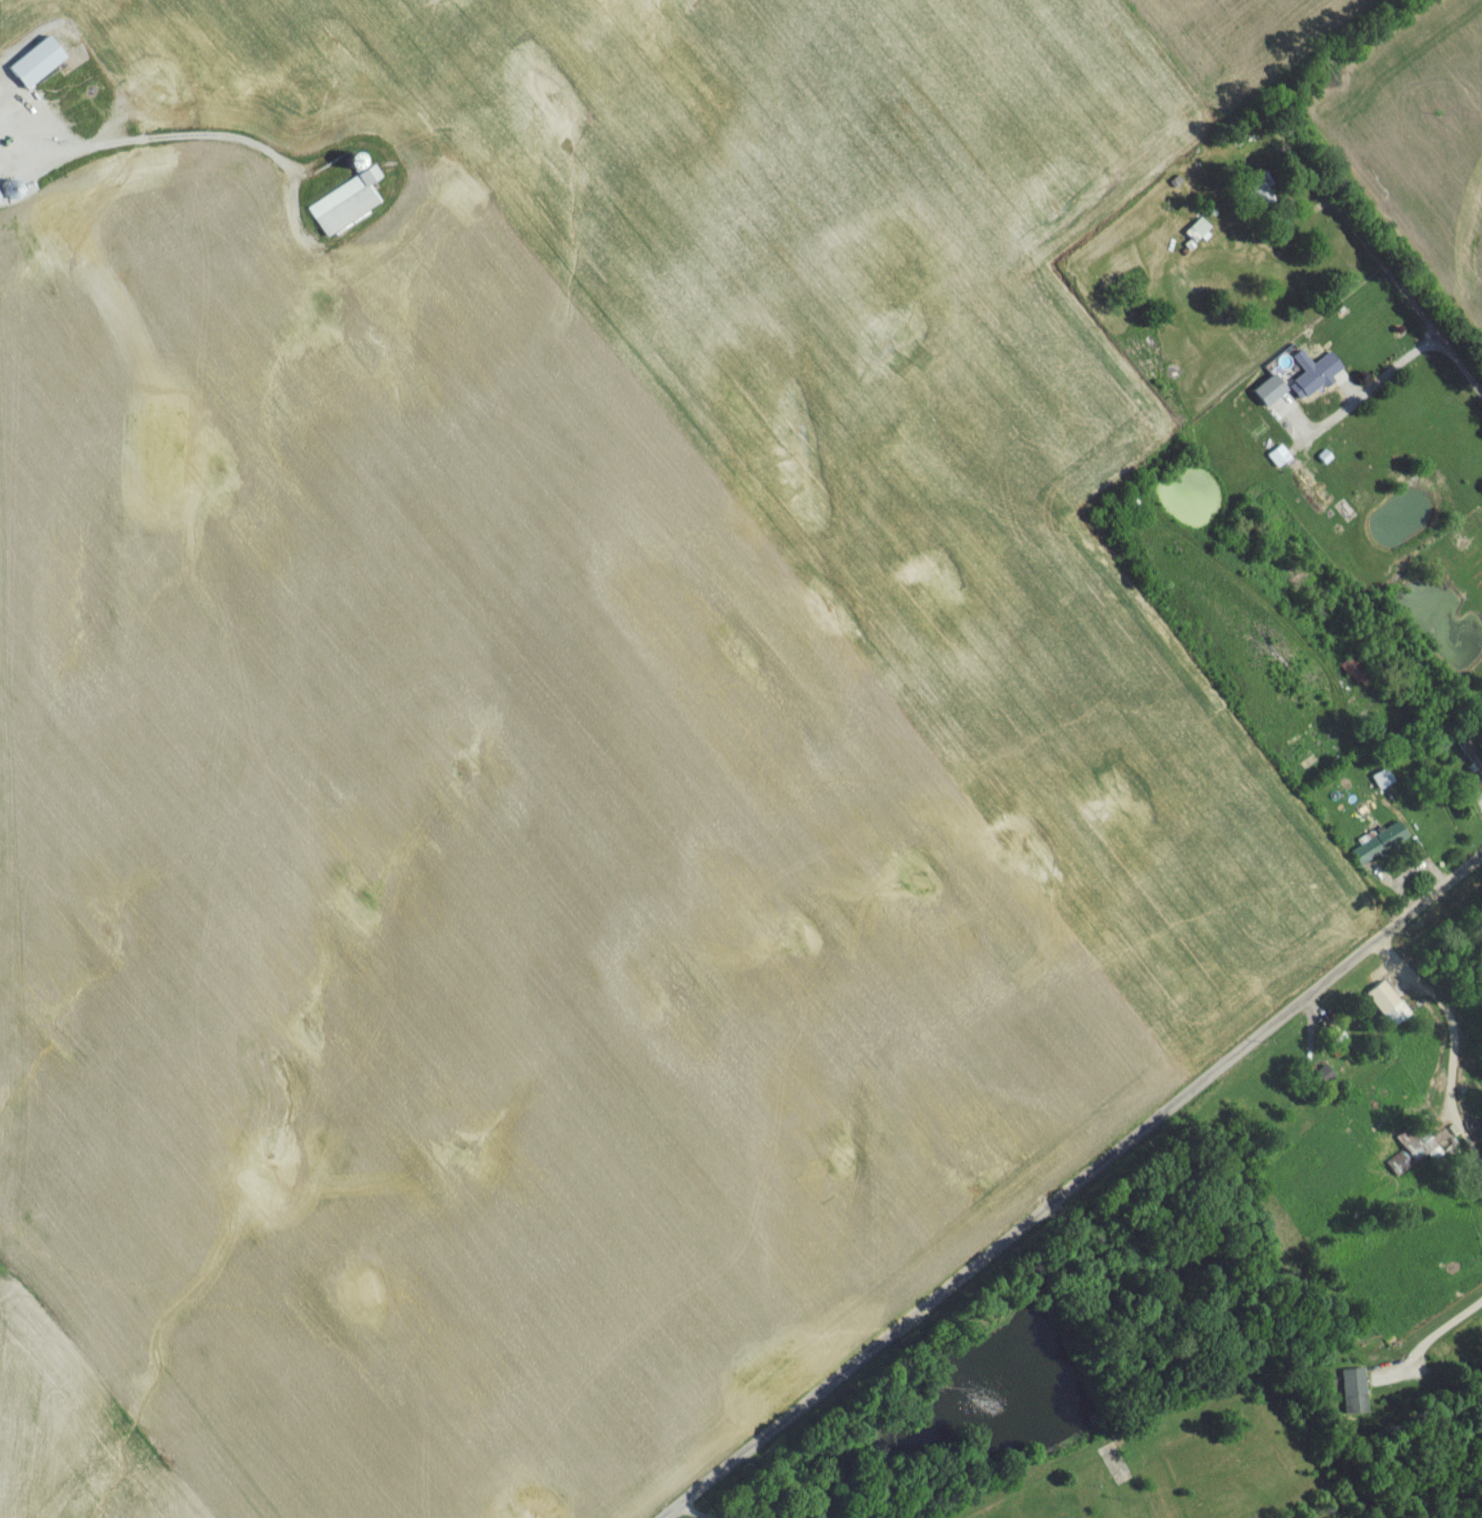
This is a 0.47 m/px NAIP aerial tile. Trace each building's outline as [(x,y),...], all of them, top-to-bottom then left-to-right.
[(4,73),(22,95),(61,63),(43,41),(4,73)] [(304,211),(321,241),(378,209),(367,189),(378,183),(372,171),(304,211)] [(1275,203),(1258,177),(1243,187),(1260,213),(1275,203)] [(14,202),(10,184),(0,186),(0,205),(14,202)] [(1197,242),(1207,232),(1197,223),(1188,232),(1197,242)] [(1310,368),(1305,361),(1295,369),(1301,377),(1289,386),(1301,404),(1341,376),(1328,356),(1310,368)] [(1249,397),(1262,412),(1283,395),(1270,379),(1249,397)] [(1289,464),(1278,449),(1264,460),(1275,474),(1289,464)] [(1481,771),(1481,770),(1468,745),(1459,751),(1473,776),(1481,771)] [(1347,852),(1356,871),(1406,846),(1396,828),(1347,852)] [(1407,1020),(1382,985),(1363,999),(1389,1034),(1407,1020)] [(1307,1084),(1318,1095),(1329,1084),(1319,1073),(1307,1084)] [(1394,1143),(1403,1157),(1385,1168),(1393,1181),(1435,1155),(1417,1128),(1394,1143)]
